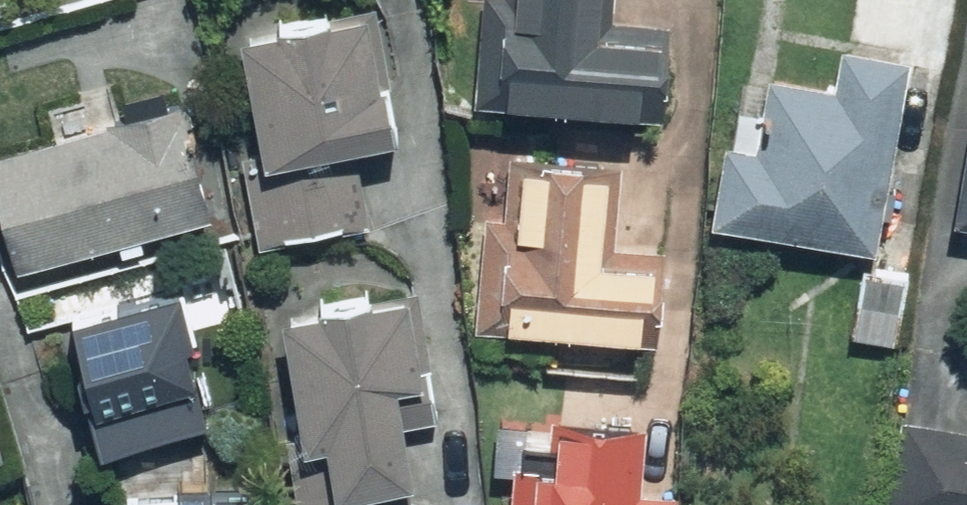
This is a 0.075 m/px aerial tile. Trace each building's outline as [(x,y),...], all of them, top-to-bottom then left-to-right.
[(594,0),(476,0),(469,102),(651,115),(658,24),(592,20),(594,0)] [(238,159),(257,241),(362,216),(345,141),(378,134),(351,13),(230,41),(256,155),(238,159)] [(899,61),(832,48),(824,88),(748,72),(741,109),(721,105),(698,214),(860,248),(899,61)] [(958,109),(942,225),(966,228),(966,111),(958,109)] [(0,159),(0,268),(202,217),(176,114),(0,159)] [(481,221),(471,334),(642,349),(650,254),(599,249),(605,173),(507,165),(502,222),(481,221)] [(911,272),(855,263),(841,340),(897,350),(911,272)] [(51,326),(92,450),(144,485),(211,463),(155,292),(51,326)] [(398,481),(382,387),(408,382),(393,296),(265,319),(297,504),(348,504),(345,490),(398,481)] [(891,504),(966,504),(966,431),(901,423),(891,504)] [(499,504),(673,504),(674,499),(639,495),(644,446),(548,436),(544,474),(502,470),(499,504)]
